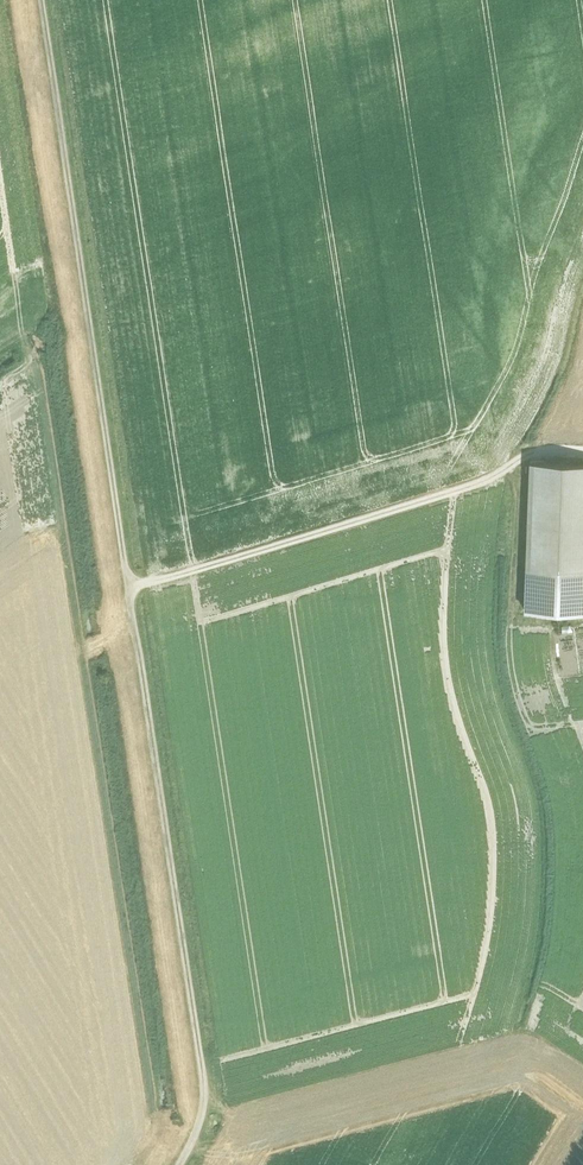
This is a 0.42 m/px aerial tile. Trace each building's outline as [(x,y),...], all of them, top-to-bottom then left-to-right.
[(524,609),(582,611),(582,465),(530,463),(524,609)]
